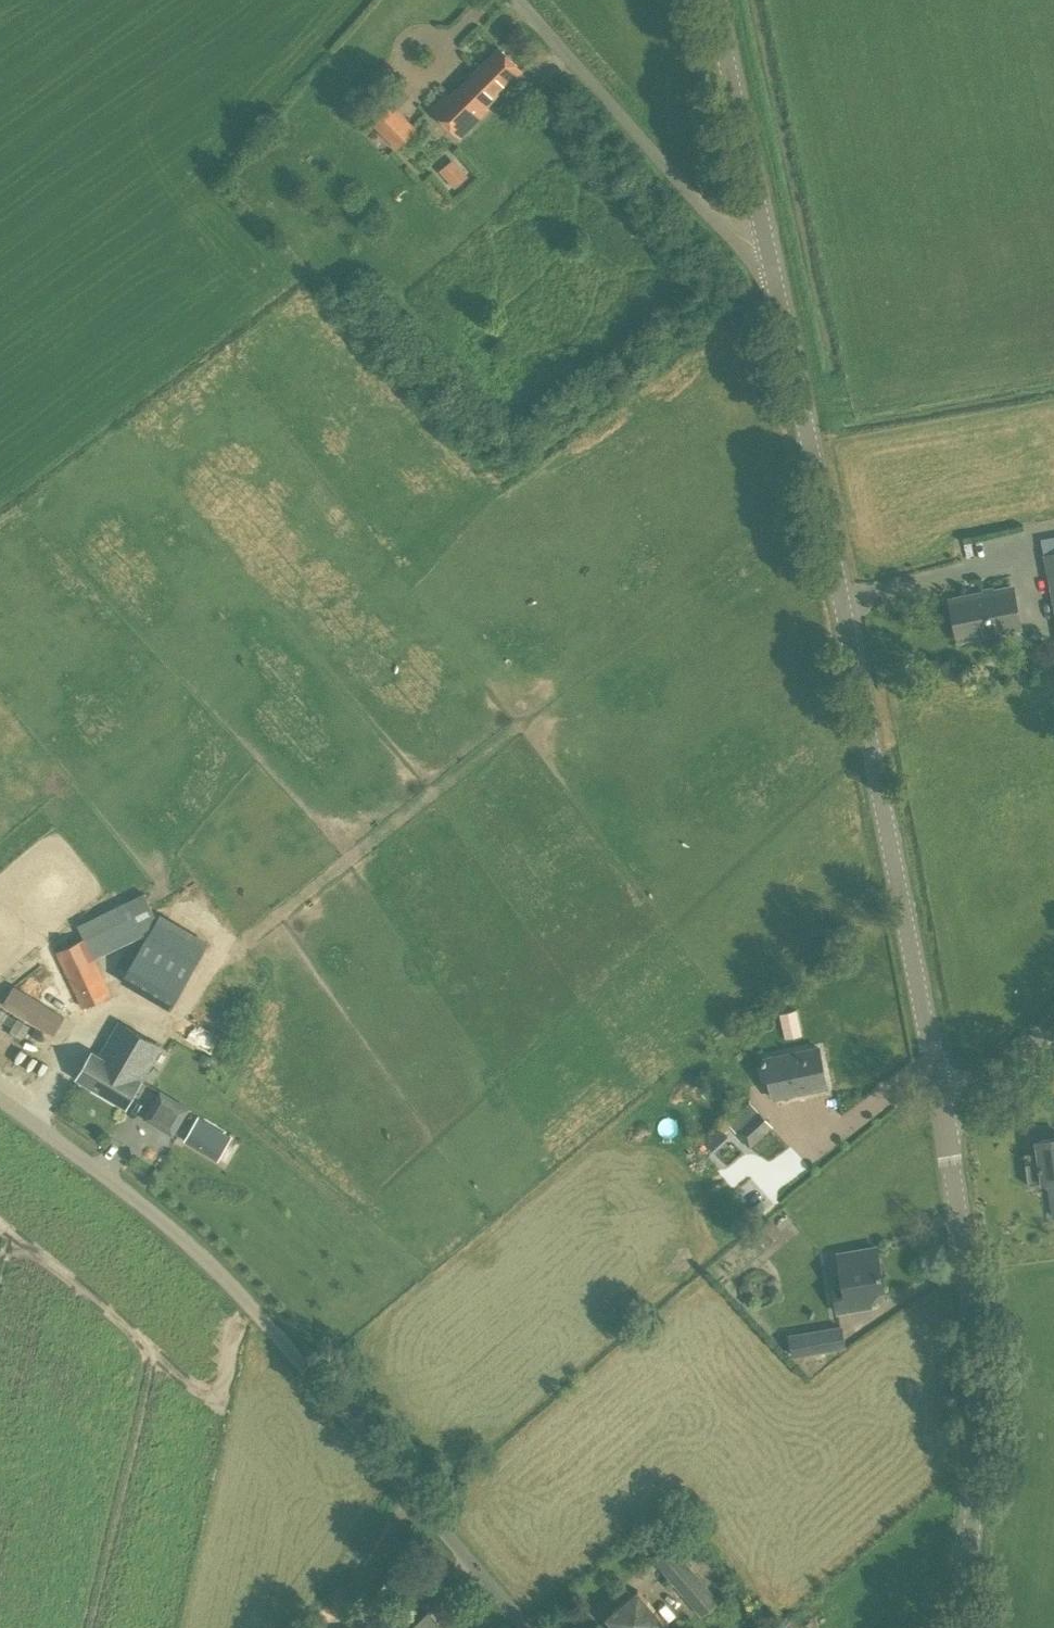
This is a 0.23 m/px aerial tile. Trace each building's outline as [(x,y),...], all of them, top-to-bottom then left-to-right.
[(486,106),(523,70),(499,47),(453,93),(450,90),(431,109),(460,138),(489,109),(486,106)] [(398,150),(417,130),(398,108),(411,95),(397,80),(363,116),(398,150)] [(455,188),(469,175),(454,158),(439,170),(455,188)] [(1042,554),(1053,617),(1053,551),(1042,554)] [(959,641),(1020,629),(1012,587),(950,599),(959,641)] [(148,935),(121,981),(170,1011),(197,963),(148,935)] [(84,938),(56,951),(82,1008),(111,993),(95,958),(86,937),(84,938)] [(54,1035),(65,1016),(14,985),(2,1004),(54,1035)] [(125,1109),(161,1046),(120,1023),(101,1055),(92,1049),(74,1079),(125,1109)] [(773,1099),(828,1087),(820,1047),(764,1059),(773,1099)] [(205,1065),(209,1064),(212,1057),(203,1053),(200,1060),(202,1063),(205,1065)] [(161,1090),(145,1118),(175,1135),(190,1107),(161,1090)] [(750,1148),(774,1127),(750,1101),(726,1123),(750,1148)] [(230,1136),(199,1118),(186,1140),(218,1158),(230,1136)] [(721,1128),(705,1143),(712,1150),(728,1136),(721,1128)] [(1035,1141),(1039,1162),(1024,1164),(1027,1185),(1048,1182),(1053,1217),(1053,1216),(1053,1138),(1035,1141)] [(838,1313),(871,1307),(869,1293),(884,1291),(876,1248),(839,1254),(844,1283),(833,1285),(838,1313)] [(791,1357),(846,1348),(842,1325),(788,1334),(791,1357)] [(701,1615),(719,1599),(669,1541),(651,1557),(701,1615)] [(368,1627),(375,1627),(400,1606),(406,1601),(378,1570),(359,1586),(370,1599),(354,1612),(368,1627)] [(666,1622),(638,1590),(605,1618),(613,1627),(658,1627),(666,1622)] [(429,1612),(415,1623),(408,1615),(392,1627),(443,1627),(429,1612)]
